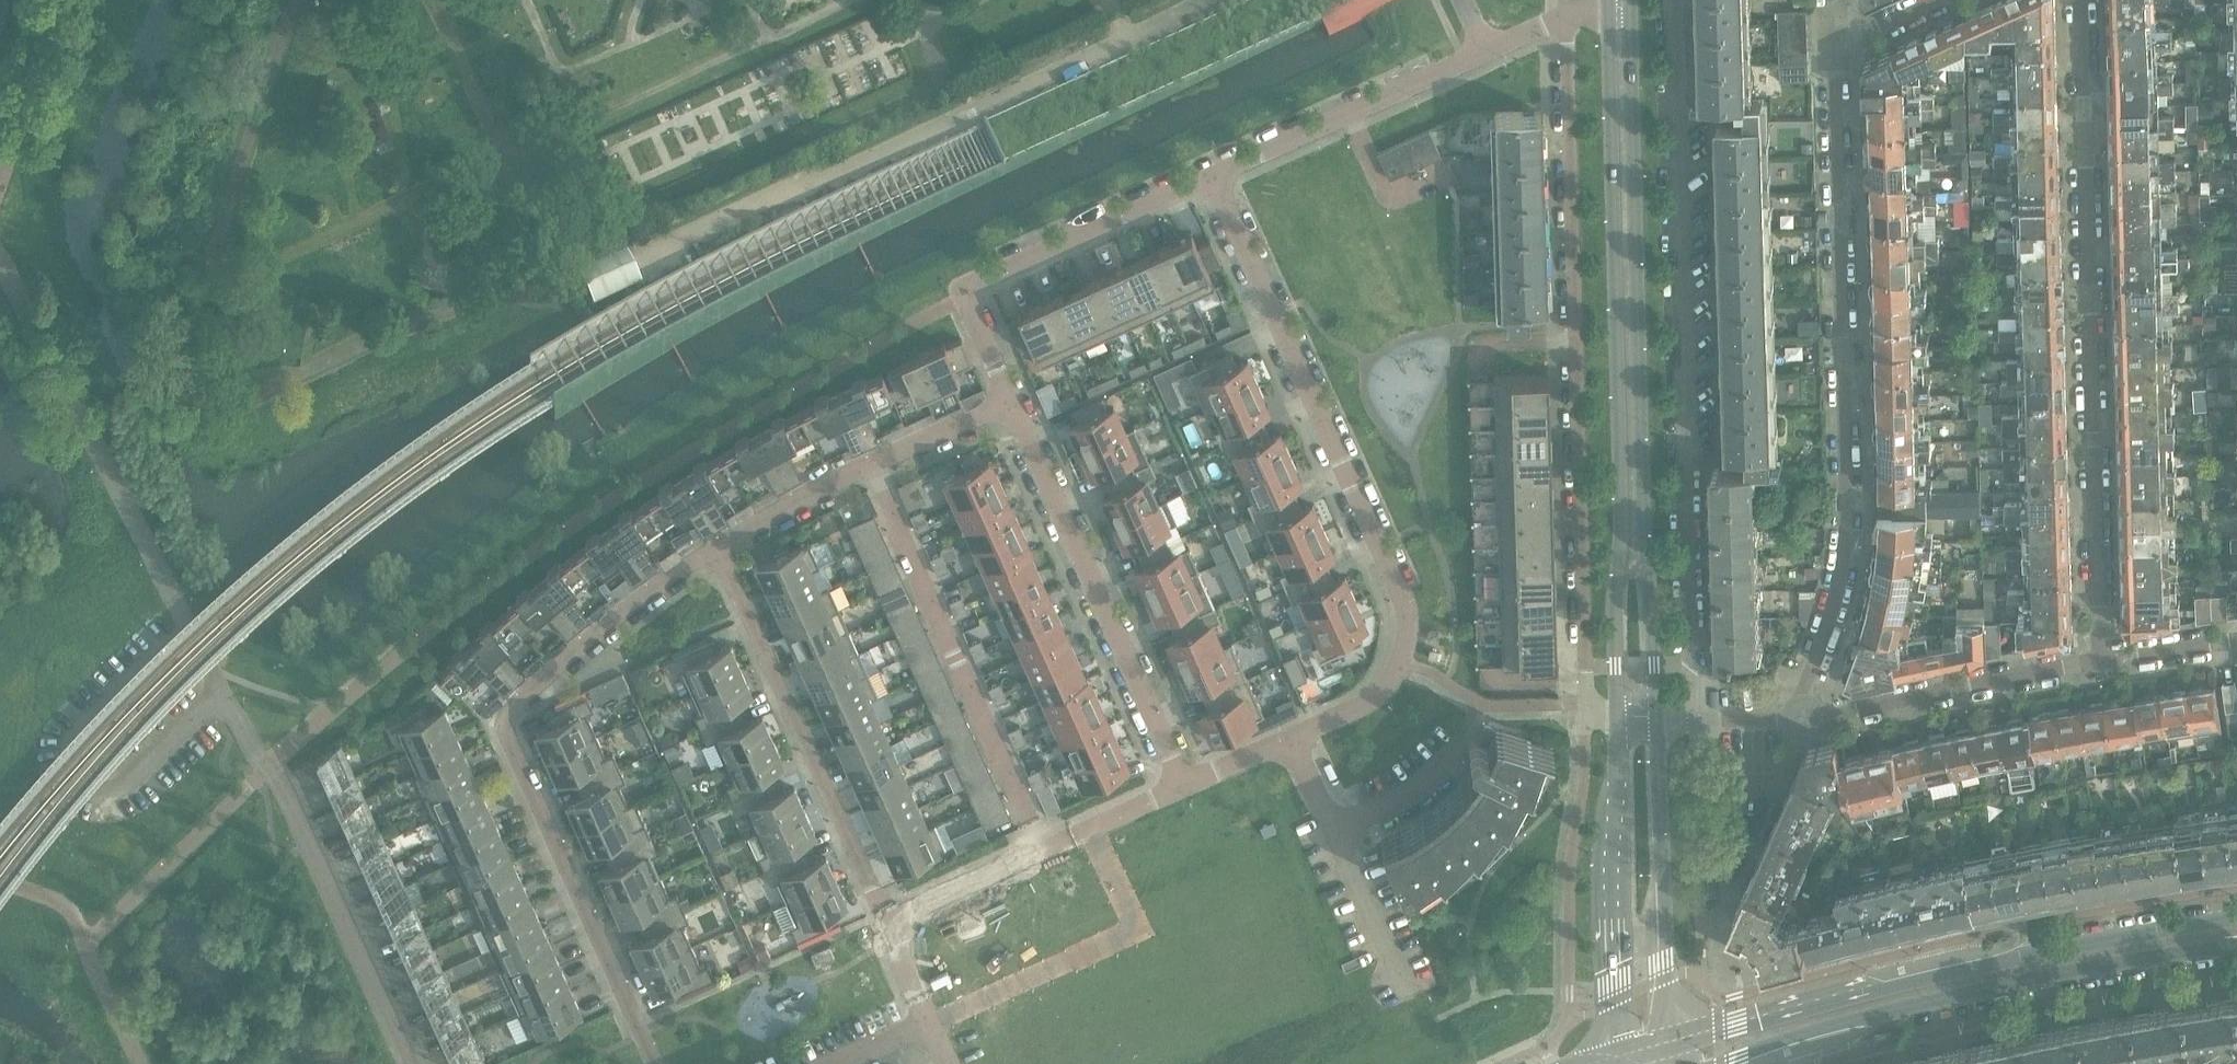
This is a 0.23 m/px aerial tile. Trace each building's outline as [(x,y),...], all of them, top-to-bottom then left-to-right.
[(1327,29),(1371,8),(1388,0),(1351,0),(1320,15),(1321,17),(1327,29)] [(1703,101),(1718,101),(1719,121),(1721,194),(1726,371),(1728,449),(1735,449),(1735,465),(1729,465),(1729,467),(1756,467),(1775,466),(1784,466),(1784,458),(1775,458),(1770,286),(1767,192),(1764,119),(1764,99),(1749,99),(1746,0),(1700,0),(1703,101)] [(1971,40),(1971,52),(1982,52),(1982,39),(1994,39),(1994,29),(2056,27),(2055,0),(2006,0),(1970,16),(1971,40)] [(2107,6),(2108,6),(2109,17),(2157,16),(2157,3),(2172,3),(2171,0),(2107,0),(2107,6)] [(1779,11),(1779,25),(1808,24),(1808,10),(1779,11)] [(1971,40),(1970,16),(1964,18),(1864,64),(1864,75),(1869,75),(1871,79),(1869,82),(1912,79),(1912,70),(1964,47),(1971,40)] [(2108,32),(2108,38),(2172,37),(2172,27),(2157,27),(2157,16),(2109,17),(2109,33),(2108,32)] [(2185,16),(2185,38),(2196,38),(2196,16),(2185,16)] [(1779,25),(1780,39),(1808,38),(1808,24),(1779,25)] [(1994,29),(1994,39),(2011,38),(2011,51),(2057,50),(2056,27),(1994,29)] [(2110,51),(2110,60),(2158,59),(2158,47),(2172,46),(2172,37),(2108,38),(2108,41),(2109,41),(2109,42),(2108,42),(2108,50),(2110,51)] [(1780,39),(1780,53),(1809,52),(1808,38),(1780,39)] [(2057,71),(2057,50),(2011,51),(2011,63),(1995,63),(1995,74),(2057,71)] [(1780,53),(1781,67),(1809,66),(1809,52),(1780,53)] [(2158,59),(2110,60),(2111,76),(2109,76),(2109,83),(2174,82),(2174,71),(2158,72),(2158,59)] [(2198,81),(2198,60),(2187,60),(2187,81),(2197,81),(2198,81)] [(1809,66),(1781,67),(1781,82),(1810,81),(1809,66)] [(1965,79),(1965,67),(1950,68),(1950,80),(1965,79)] [(2012,83),(2012,95),(2058,94),(2057,71),(1995,74),(1996,83),(2012,83)] [(1912,79),(1869,82),(1864,83),(1865,98),(1867,98),(1867,105),(1936,103),(1935,93),(1924,93),(1924,92),(1916,92),(1916,79),(1912,79)] [(2197,81),(2187,81),(2188,96),(2198,96),(2197,81)] [(2174,91),(2174,82),(2109,83),(2109,84),(2110,84),(2110,85),(2109,85),(2109,94),(2111,94),(2110,102),(2111,105),(2159,103),(2159,91),(2174,91)] [(1996,107),(1996,117),(2058,115),(2058,94),(2012,95),(2012,106),(1996,107)] [(1957,95),(1958,106),(1966,106),(1965,95),(1957,95)] [(2214,102),(2199,102),(2199,104),(2199,121),(2214,121),(2214,102)] [(1936,103),(1867,105),(1867,117),(1866,124),(1867,130),(1917,129),(1917,115),(1924,115),(1924,114),(1936,113),(1936,103)] [(2159,103),(2111,105),(2111,107),(2112,120),(2111,120),(2111,127),(2175,126),(2175,115),(2160,116),(2159,103)] [(2199,121),(2199,104),(2190,104),(2190,125),(2199,125),(2199,121)] [(1958,106),(1954,106),(1954,128),(1955,128),(1967,127),(1967,106),(1966,106),(1958,106)] [(1972,110),(1972,118),(1983,118),(1983,110),(1972,110)] [(1546,287),(1542,158),(1541,112),(1495,113),(1500,287),(1500,304),(1505,304),(1506,321),(1529,320),(1529,319),(1544,319),(1544,303),(1547,303),(1546,287)] [(2059,137),(2058,115),(1996,117),(1996,127),(2013,127),(2013,138),(2059,137)] [(2200,145),(2212,145),(2212,124),(2200,124),(2200,125),(2200,127),(2200,142),(2200,145)] [(2188,125),(2189,142),(2200,142),(2200,127),(2200,125),(2188,125)] [(2112,138),(2112,149),(2160,148),(2160,137),(2175,137),(2175,126),(2111,127),(2111,138),(2112,138)] [(1949,144),(1949,151),(1968,151),(1967,127),(1955,128),(1955,144),(1949,144)] [(1868,146),(1868,153),(1937,151),(1937,141),(1925,142),(1925,130),(1917,130),(1917,129),(1867,130),(1868,131),(1866,138),(1868,146)] [(1417,136),(1429,162),(1441,156),(1430,130),(1417,136)] [(1404,142),(1416,168),(1429,162),(1417,136),(1404,142)] [(2060,160),(2059,137),(2013,138),(2014,150),(1997,151),(1997,161),(2060,160)] [(1404,142),(1391,148),(1403,174),(1416,168),(1404,142)] [(1403,174),(1391,148),(1378,154),(1390,180),(1403,174)] [(2160,148),(2112,149),(2113,163),(2111,163),(2111,171),(2176,169),(2176,158),(2161,159),(2160,148)] [(1971,164),(1972,164),(1982,164),(1986,164),(1986,150),(1971,150),(1971,164)] [(1867,172),(1868,177),(1932,176),(1931,163),(1937,163),(1937,151),(1868,153),(1869,164),(1867,172)] [(1960,175),(1968,175),(1968,151),(1949,151),(1943,152),(1943,164),(1958,163),(1958,175),(1960,175)] [(2014,170),(2015,182),(2060,181),(2060,160),(1997,161),(1998,170),(2014,170)] [(1982,164),(1972,164),(1972,179),(1982,179),(1982,164)] [(2176,169),(2111,171),(2111,181),(2113,181),(2113,192),(2162,191),(2161,178),(2176,178),(2176,169)] [(1968,175),(1960,175),(1960,191),(1944,191),(1944,201),(1959,200),(1969,200),(1968,175)] [(1932,176),(1868,177),(1869,179),(1867,187),(1869,193),(1869,201),(1938,199),(1938,190),(1932,190),(1931,178),(1932,178),(1932,176)] [(2060,181),(2015,182),(2015,194),(1998,195),(1999,205),(2061,203),(2060,181)] [(2211,182),(2201,182),(2202,194),(2211,194),(2211,182)] [(2112,207),(2113,214),(2177,213),(2177,203),(2162,203),(2162,191),(2113,192),(2113,207),(2112,207)] [(2191,213),(2201,212),(2201,194),(2200,192),(2190,192),(2191,213)] [(2202,194),(2201,194),(2201,212),(2201,215),(2201,218),(2202,218),(2214,218),(2219,218),(2219,205),(2211,205),(2211,194),(2202,194)] [(1973,196),(1973,207),(1985,207),(1985,196),(1973,196)] [(1939,210),(1938,199),(1869,201),(1870,214),(1868,220),(1870,226),(1920,224),(1919,212),(1927,212),(1927,211),(1939,210)] [(1969,220),(1969,200),(1959,200),(1960,220),(1969,220)] [(2061,203),(1999,205),(1999,214),(2015,214),(2016,227),(2062,225),(2061,203)] [(2117,237),(2163,236),(2163,222),(2178,222),(2177,213),(2113,214),(2113,225),(2114,225),(2114,237),(2117,237)] [(2201,218),(2201,215),(2192,215),(2193,235),(2202,234),(2201,218)] [(2214,236),(2214,218),(2202,218),(2203,243),(2214,242),(2214,236)] [(1871,245),(1871,250),(1940,249),(1940,238),(1928,238),(1928,236),(1920,236),(1920,224),(1870,226),(1871,229),(1869,233),(1871,234),(1871,237),(1870,240),(1871,245)] [(2062,247),(2062,225),(2016,227),(2016,238),(2000,238),(2000,249),(2062,247)] [(1192,236),(1171,245),(1194,298),(1216,288),(1209,273),(1222,267),(1211,242),(1198,248),(1192,236)] [(2164,246),(2163,236),(2117,237),(2116,239),(2115,241),(2114,248),(2116,250),(2115,251),(2115,258),(2179,257),(2178,246),(2164,246)] [(649,237),(581,269),(596,296),(661,265),(649,237)] [(1961,240),(1961,250),(1970,250),(1970,239),(1961,240)] [(1149,255),(1173,308),(1194,298),(1171,245),(1149,255)] [(2214,246),(2204,246),(2204,261),(2214,261),(2214,246)] [(2016,257),(2016,270),(2063,269),(2062,247),(2000,249),(2000,258),(2016,257)] [(1870,269),(1871,274),(1921,273),(1921,261),(1928,260),(1928,259),(1940,258),(1940,249),(1871,250),(1871,262),(1870,269)] [(1127,265),(1151,318),(1173,308),(1149,255),(1127,265)] [(2117,279),(2117,280),(2164,279),(2164,267),(2190,266),(2190,257),(2179,258),(2179,257),(2115,258),(2115,268),(2116,268),(2115,272),(2115,278),(2117,279)] [(1105,275),(1129,327),(1151,318),(1127,265),(1105,275)] [(2063,269),(2016,270),(2017,282),(2001,282),(2001,293),(2063,291),(2063,269)] [(1921,273),(1871,274),(1872,277),(1871,283),(1873,291),(1873,298),(1928,297),(1927,285),(1922,285),(1921,273)] [(1083,285),(1107,337),(1129,327),(1105,275),(1083,285)] [(2205,279),(2205,291),(2219,290),(2219,278),(2205,279)] [(2164,279),(2117,280),(2117,284),(2116,285),(2115,291),(2117,293),(2117,302),(2180,301),(2180,291),(2165,291),(2164,279)] [(1083,285),(1062,295),(1085,347),(1107,337),(1083,285)] [(2063,291),(2001,293),(2002,302),(2017,302),(2018,314),(2064,313),(2063,291)] [(1040,304),(1064,357),(1085,347),(1062,295),(1040,304)] [(1928,309),(1928,297),(1873,298),(1873,308),(1871,316),(1873,323),(1923,322),(1922,309),(1928,309)] [(2216,299),(2204,300),(2205,315),(2217,315),(2216,299)] [(2180,311),(2180,301),(2117,302),(2118,313),(2116,316),(2116,322),(2118,324),(2165,322),(2165,311),(2180,311)] [(1064,357),(1040,304),(1018,314),(1042,367),(1064,357)] [(2002,327),(2002,337),(2065,335),(2064,313),(2018,314),(2018,326),(2002,327)] [(2205,315),(2205,329),(2217,329),(2217,315),(2205,315)] [(1874,337),(1874,347),(1929,345),(1929,334),(1923,334),(1923,322),(1873,323),(1872,331),(1874,337)] [(2116,326),(2117,346),(2173,344),(2173,335),(2166,335),(2165,322),(2118,324),(2118,325),(2116,326)] [(1215,330),(1219,338),(1234,331),(1231,323),(1215,330)] [(1979,344),(1978,330),(1968,330),(1968,344),(1979,344)] [(2065,335),(2002,337),(2002,339),(1996,339),(1997,346),(2018,346),(2019,358),(2065,357),(2065,335)] [(1188,343),(1191,350),(1207,343),(1204,336),(1188,343)] [(923,353),(949,410),(963,404),(953,381),(961,377),(957,370),(973,363),(962,340),(947,346),(945,343),(923,353)] [(1191,350),(1188,343),(1172,350),(1176,357),(1191,350)] [(2173,344),(2117,346),(2118,369),(2167,367),(2166,353),(2174,353),(2173,344)] [(1930,357),(1929,345),(1874,347),(1874,357),(1873,364),(1874,371),(1924,370),(1924,357),(1930,357)] [(2209,348),(2209,362),(2219,362),(2219,348),(2209,348)] [(949,410),(923,353),(902,362),(903,366),(888,373),(899,396),(914,390),(917,397),(925,393),(935,416),(949,410)] [(1205,384),(1215,406),(1259,386),(1248,361),(1238,365),(1232,354),(1189,374),(1195,388),(1205,384)] [(1146,362),(1150,369),(1164,363),(1160,355),(1146,362)] [(2003,370),(2003,380),(2066,379),(2065,357),(2019,358),(2019,370),(2003,370)] [(1150,369),(1146,362),(1129,369),(1133,377),(1150,369)] [(2118,369),(2118,390),(2175,389),(2174,380),(2167,380),(2167,367),(2118,369)] [(2208,367),(2208,388),(2219,387),(2218,367),(2208,367)] [(1875,387),(1875,395),(1931,393),(1930,382),(1925,382),(1924,370),(1874,371),(1875,372),(1873,379),(1875,387)] [(842,393),(867,448),(880,442),(866,411),(893,399),(883,375),(866,382),(864,378),(852,384),(854,388),(842,393)] [(1102,382),(1105,389),(1121,382),(1117,375),(1102,382)] [(1494,377),(1495,401),(1549,399),(1549,376),(1522,376),(1494,377)] [(2066,379),(2003,380),(2004,391),(2020,390),(2020,402),(2067,401),(2066,379)] [(1105,389),(1102,382),(1086,389),(1089,397),(1105,389)] [(1215,432),(1222,446),(1265,426),(1260,416),(1268,412),(1263,400),(1265,399),(1259,386),(1215,406),(1225,428),(1215,432)] [(2175,389),(2118,390),(2119,411),(2168,410),(2167,397),(2175,397),(2175,389)] [(817,405),(805,411),(816,434),(839,423),(853,455),(867,448),(842,393),(829,399),(827,395),(815,401),(817,405)] [(1874,413),(1876,419),(1926,418),(1925,406),(1931,406),(1931,393),(1875,395),(1876,404),(1874,413)] [(1059,401),(1062,409),(1078,402),(1074,394),(1059,401)] [(1075,439),(1079,450),(1123,430),(1114,408),(1109,411),(1103,398),(1074,411),(1079,423),(1072,426),(1077,438),(1075,439)] [(1495,401),(1495,425),(1550,423),(1549,399),(1495,401)] [(2067,401),(2020,402),(2020,414),(2004,414),(2005,424),(2067,423),(2067,401)] [(1992,406),(1982,406),(1982,426),(1993,425),(1992,406)] [(1969,418),(1979,418),(1979,407),(1969,407),(1969,418)] [(2168,410),(2119,411),(2120,433),(2176,432),(2175,422),(2168,422),(2168,410)] [(774,427),(761,433),(790,487),(803,480),(787,449),(813,436),(816,434),(805,411),(801,413),(786,421),(783,417),(772,423),(774,427)] [(2209,431),(2208,414),(2200,414),(2201,431),(2209,431)] [(2209,437),(2217,437),(2217,414),(2208,414),(2209,431),(2209,437)] [(1926,418),(1876,419),(1876,420),(1874,428),(1876,436),(1877,443),(1932,442),(1931,431),(1926,431),(1926,418)] [(1495,425),(1496,449),(1551,447),(1550,423),(1495,425)] [(2021,434),(2021,446),(2068,444),(2067,423),(2005,424),(2005,434),(2021,434)] [(1980,426),(1980,436),(1995,435),(1995,425),(1993,425),(1982,426),(1980,426)] [(1265,426),(1222,446),(1228,460),(1238,456),(1248,478),(1292,458),(1281,433),(1270,437),(1265,426)] [(1102,472),(1106,481),(1150,461),(1135,428),(1125,432),(1123,430),(1079,450),(1092,477),(1102,472)] [(2176,432),(2120,433),(2120,455),(2169,454),(2169,441),(2183,441),(2183,434),(2176,434),(2176,432)] [(723,455),(736,477),(761,463),(777,494),(790,487),(761,433),(750,440),(748,436),(736,442),(738,446),(723,455)] [(1932,453),(1932,442),(1877,443),(1877,453),(1875,461),(1877,467),(1927,466),(1926,453),(1932,453)] [(1979,455),(1979,443),(1967,443),(1967,455),(1979,455)] [(2005,447),(2006,468),(2068,466),(2068,444),(2021,446),(2021,447),(2005,447)] [(1496,449),(1497,472),(1551,471),(1551,447),(1496,449)] [(2120,455),(2121,477),(2177,476),(2177,467),(2170,467),(2169,454),(2120,455)] [(696,471),(684,478),(717,529),(729,522),(711,493),(736,477),(723,455),(707,464),(705,460),(694,467),(696,471)] [(1298,471),(1292,458),(1248,478),(1258,499),(1248,504),(1254,518),(1298,498),(1293,487),(1301,484),(1295,472),(1298,471)] [(1107,511),(1112,522),(1156,502),(1146,480),(1141,483),(1136,471),(1151,464),(1150,461),(1106,481),(1112,494),(1104,498),(1110,510),(1107,511)] [(947,481),(957,503),(1001,483),(996,472),(994,473),(989,462),(982,465),(982,466),(965,474),(964,473),(947,481)] [(2218,462),(2209,462),(2210,476),(2219,476),(2218,462)] [(1720,467),(1714,467),(1719,658),(1737,657),(1737,653),(1762,652),(1756,467),(1729,467),(1726,467),(1726,466),(1720,467)] [(1878,483),(1878,493),(1933,490),(1933,479),(1927,479),(1927,466),(1877,467),(1877,468),(1876,475),(1878,483)] [(2068,466),(2006,468),(2006,478),(2022,477),(2022,490),(2069,488),(2068,466)] [(1497,472),(1497,496),(1552,495),(1551,471),(1497,472)] [(2177,476),(2121,477),(2122,500),(2170,499),(2170,485),(2177,485),(2177,476)] [(647,502),(662,524),(686,508),(704,537),(717,529),(684,478),(673,486),(671,482),(660,489),(662,493),(647,502)] [(957,503),(966,524),(1010,504),(1001,483),(957,503)] [(2007,502),(2007,512),(2070,510),(2069,488),(2022,490),(2023,501),(2007,502)] [(1933,490),(1878,493),(1879,515),(1928,514),(1983,513),(1982,489),(1933,490)] [(1552,495),(1497,496),(1498,520),(1553,518),(1552,495)] [(1270,527),(1280,549),(1324,529),(1313,504),(1303,509),(1298,498),(1254,518),(1260,532),(1270,527)] [(2170,499),(2122,500),(2122,521),(2178,520),(2178,511),(2171,511),(2170,499)] [(611,528),(646,577),(658,569),(638,541),(662,524),(647,502),(633,513),(630,509),(619,517),(622,520),(611,528)] [(1134,544),(1139,554),(1167,541),(1162,530),(1168,528),(1156,502),(1112,522),(1124,549),(1134,544)] [(966,524),(976,546),(1020,526),(1010,504),(966,524)] [(911,516),(914,524),(926,519),(922,510),(911,516)] [(2070,510),(2007,512),(2008,521),(2023,521),(2024,534),(2070,532),(2070,510)] [(1877,539),(1934,540),(1934,529),(1928,529),(1928,514),(1879,515),(1876,523),(1877,530),(1877,539)] [(1498,520),(1499,544),(1554,542),(1553,518),(1498,520)] [(930,527),(926,519),(914,524),(918,532),(930,527)] [(1239,564),(1252,561),(1241,520),(1229,523),(1239,564)] [(2178,528),(2178,520),(2122,521),(2123,543),(2172,542),(2171,529),(2178,528)] [(2221,521),(2211,521),(2211,535),(2221,535),(2221,521)] [(1020,526),(976,546),(986,567),(1030,548),(1020,526)] [(854,537),(859,549),(882,539),(877,527),(854,537)] [(575,555),(591,575),(614,558),(634,586),(646,577),(611,528),(600,536),(597,533),(586,541),(589,545),(575,555)] [(1324,529),(1280,549),(1290,571),(1280,576),(1286,590),(1330,570),(1326,559),(1333,556),(1328,544),(1330,543),(1324,529)] [(2008,546),(2008,556),(2071,554),(2070,532),(2024,534),(2024,545),(2008,546)] [(882,539),(859,549),(865,560),(887,550),(882,539)] [(1874,562),(1924,565),(1925,551),(1933,552),(1934,540),(1877,539),(1876,548),(1873,555),(1874,562)] [(1167,541),(1139,554),(1150,578),(1139,583),(1145,595),(1199,570),(1189,548),(1174,555),(1167,541)] [(1554,566),(1554,542),(1499,544),(1499,568),(1554,566)] [(2172,542),(2123,543),(2123,565),(2179,564),(2179,555),(2172,555),(2172,542)] [(759,567),(769,590),(820,567),(809,544),(759,567)] [(986,567),(996,589),(1038,570),(1030,553),(1032,552),(1030,548),(986,567)] [(942,553),(930,559),(934,567),(946,562),(942,553)] [(2024,565),(2025,577),(2072,576),(2071,554),(2008,556),(2009,566),(2024,565)] [(551,574),(540,583),(579,630),(590,620),(568,594),(591,575),(575,555),(561,566),(558,563),(548,571),(551,574)] [(1996,557),(1984,557),(1985,572),(1997,572),(1996,557)] [(950,570),(946,562),(934,567),(938,575),(950,570)] [(1872,576),(1870,585),(1926,591),(1928,581),(1922,580),(1924,565),(1874,562),(1871,568),(1872,576)] [(2123,565),(2124,587),(2173,586),(2173,572),(2179,572),(2179,564),(2123,565)] [(1499,568),(1500,592),(1555,590),(1554,566),(1499,568)] [(820,567),(769,590),(778,611),(829,588),(829,587),(821,591),(812,571),(820,568),(820,567)] [(874,581),(879,592),(902,582),(897,570),(874,581)] [(996,589),(1006,611),(1047,592),(1038,570),(996,589)] [(1167,616),(1172,626),(1215,607),(1215,606),(1200,613),(1195,602),(1200,600),(1189,576),(1200,571),(1199,570),(1145,595),(1157,621),(1167,616)] [(1303,599),(1313,621),(1357,601),(1353,595),(1346,576),(1335,581),(1330,570),(1286,590),(1293,604),(1303,599)] [(2203,585),(2212,585),(2211,570),(2203,570),(2203,585)] [(2072,576),(2025,577),(2025,589),(2009,590),(2009,600),(2072,599),(2072,576)] [(1985,578),(1986,601),(1996,601),(1995,578),(1985,578)] [(902,582),(879,592),(884,604),(907,593),(902,582)] [(520,601),(506,612),(524,632),(546,613),(568,639),(579,630),(540,583),(530,592),(527,589),(517,597),(520,601)] [(1865,607),(1915,615),(1917,601),(1924,602),(1926,591),(1870,585),(1868,594),(1865,600),(1865,607)] [(2173,586),(2124,587),(2125,609),(2181,607),(2181,599),(2173,599),(2173,586)] [(778,611),(788,633),(839,610),(829,588),(778,611)] [(1500,592),(1501,615),(1556,614),(1555,590),(1500,592)] [(1006,611),(1015,632),(1057,614),(1047,592),(1006,611)] [(2213,619),(2213,594),(2199,594),(2199,621),(2213,619)] [(2213,594),(2213,619),(2229,617),(2228,594),(2213,594)] [(2228,594),(2229,617),(2236,616),(2236,594),(2228,594)] [(950,602),(954,610),(965,605),(962,597),(950,602)] [(2072,599),(2009,600),(2010,610),(2019,609),(2021,609),(2021,622),(2073,621),(2072,599)] [(1357,601),(1313,621),(1323,643),(1313,648),(1319,663),(1363,643),(1358,631),(1366,627),(1360,616),(1363,614),(1357,601)] [(1996,623),(1996,601),(1986,601),(1986,608),(1986,619),(1986,623),(1996,623)] [(969,613),(965,605),(954,610),(957,619),(969,613)] [(1172,655),(1178,667),(1222,647),(1212,626),(1222,621),(1215,607),(1172,626),(1177,638),(1169,642),(1175,653),(1172,655)] [(1859,631),(1908,639),(1911,627),(1915,615),(1865,607),(1861,614),(1861,621),(1859,631)] [(2181,607),(2125,609),(2125,627),(2128,627),(2129,630),(2141,629),(2141,627),(2161,626),(2161,624),(2174,624),(2182,623),(2181,607)] [(788,633),(798,654),(849,631),(848,631),(841,634),(832,614),(839,611),(839,610),(788,633)] [(474,642),(515,686),(526,676),(502,651),(524,632),(506,612),(493,624),(490,621),(480,630),(483,633),(474,642)] [(893,624),(898,635),(921,625),(916,613),(893,624)] [(1015,632),(1025,654),(1067,635),(1057,614),(1015,632)] [(1501,615),(1502,639),(1556,637),(1556,614),(1501,615)] [(1947,645),(1948,664),(1987,656),(2001,654),(2001,623),(1996,623),(1986,623),(1986,619),(1959,620),(1959,615),(1945,615),(1946,636),(1947,645)] [(2073,621),(2021,622),(2018,622),(2019,641),(2028,641),(2028,648),(2073,641),(2073,621)] [(921,625),(898,635),(904,647),(926,636),(921,625)] [(849,631),(798,654),(808,676),(859,653),(849,631)] [(1927,635),(1908,639),(1859,631),(1858,635),(1854,637),(1847,661),(1849,670),(1846,677),(1853,680),(1855,685),(1911,672),(1948,664),(1947,645),(1929,648),(1927,635)] [(1067,635),(1025,654),(1035,676),(1077,657),(1067,635)] [(1556,637),(1502,639),(1502,663),(1531,663),(1531,662),(1557,661),(1556,637)] [(683,671),(693,693),(742,670),(731,646),(718,652),(712,640),(669,660),(676,674),(683,671)] [(969,645),(973,653),(985,648),(981,640),(969,645)] [(515,686),(474,642),(464,652),(461,649),(451,658),(454,661),(441,674),(460,693),(481,672),(505,696),(515,686)] [(1199,688),(1204,699),(1248,679),(1232,643),(1222,648),(1222,647),(1178,667),(1189,693),(1199,688)] [(985,648),(973,653),(977,662),(989,656),(985,648)] [(1427,658),(1435,660),(1438,652),(1429,650),(1427,658)] [(868,675),(859,653),(808,676),(817,697),(868,675)] [(1297,655),(1284,661),(1295,686),(1308,680),(1297,655)] [(913,667),(918,678),(941,668),(936,656),(913,667)] [(1035,676),(1045,697),(1089,678),(1088,676),(1086,677),(1077,657),(1035,676)] [(941,668),(918,678),(923,690),(946,679),(941,668)] [(752,694),(742,670),(693,693),(702,714),(695,717),(702,731),(744,712),(739,700),(752,694)] [(878,696),(868,675),(817,697),(827,719),(878,696)] [(1099,699),(1089,678),(1045,697),(1055,719),(1099,699)] [(1248,679),(1204,699),(1209,710),(1202,713),(1207,725),(1204,726),(1211,742),(1240,729),(1239,728),(1265,716),(1248,679)] [(989,688),(993,696),(1004,691),(1001,683),(989,688)] [(2227,712),(2236,710),(2236,684),(2236,683),(2223,685),(2227,712)] [(2190,690),(2196,731),(2221,727),(2215,686),(2190,690)] [(2164,694),(2170,735),(2196,731),(2190,690),(2164,694)] [(1004,691),(993,696),(996,705),(1008,699),(1004,691)] [(2170,735),(2164,694),(2144,697),(2141,699),(2139,700),(2145,739),(2170,735)] [(878,696),(827,719),(837,740),(880,721),(871,701),(879,697),(878,696)] [(537,734),(548,758),(597,736),(587,714),(594,711),(587,697),(545,716),(550,728),(537,734)] [(932,710),(937,721),(960,711),(955,699),(932,710)] [(1099,699),(1055,719),(1065,741),(1108,721),(1099,699)] [(2108,701),(2115,744),(2145,739),(2139,700),(2121,703),(2120,699),(2108,701)] [(2115,744),(2108,701),(2093,704),(2093,708),(2082,710),(2089,749),(2115,744)] [(402,729),(412,751),(455,732),(445,709),(402,729)] [(2055,711),(2063,753),(2089,749),(2082,710),(2070,712),(2069,709),(2055,711)] [(2236,721),(2236,710),(2227,712),(2228,722),(2236,721)] [(960,711),(937,721),(943,733),(966,722),(960,711)] [(2063,753),(2055,711),(2041,713),(2041,717),(2030,718),(2038,758),(2063,753)] [(744,712),(702,731),(708,745),(715,742),(724,763),(773,740),(763,717),(750,723),(744,712)] [(2038,758),(2030,718),(2023,720),(2022,717),(2008,720),(2009,723),(2000,724),(2008,765),(2038,759),(2038,758)] [(645,718),(617,727),(624,748),(652,739),(645,718)] [(837,740),(847,762),(890,743),(880,721),(837,740)] [(1108,721),(1065,741),(1074,762),(1118,743),(1108,721)] [(1974,729),(1983,771),(2008,765),(2000,724),(1998,725),(1997,722),(1983,725),(1984,727),(1974,729)] [(1008,731),(1012,739),(1024,734),(1020,726),(1008,731)] [(1957,733),(1948,735),(1957,776),(1983,771),(1974,729),(1971,730),(1971,727),(1956,730),(1957,733)] [(1415,827),(1384,841),(1385,841),(1402,881),(1404,880),(1439,864),(1442,870),(1477,846),(1507,817),(1532,784),(1551,746),(1533,740),(1532,740),(1501,730),(1500,732),(1496,730),(1488,746),(1479,742),(1478,742),(1477,742),(1476,742),(1475,742),(1474,742),(1473,742),(1473,743),(1472,743),(1471,744),(1471,745),(1470,746),(1470,747),(1470,748),(1470,749),(1471,750),(1471,751),(1471,752),(1472,752),(1473,753),(1474,753),(1481,757),(1486,760),(1466,785),(1443,808),(1415,827)] [(413,776),(464,753),(455,732),(412,751),(421,772),(413,776)] [(1923,741),(1932,782),(1957,776),(1948,735),(1945,735),(1945,732),(1931,736),(1931,739),(1923,741)] [(1028,742),(1024,734),(1012,739),(1016,748),(1028,742)] [(572,776),(577,787),(620,768),(613,754),(606,757),(597,736),(548,758),(559,782),(572,776)] [(1905,745),(1896,747),(1906,787),(1932,782),(1923,741),(1920,741),(1919,738),(1905,741),(1905,745)] [(773,740),(724,763),(734,784),(727,787),(733,801),(776,782),(771,770),(784,764),(773,740)] [(2215,742),(2217,754),(2225,753),(2223,741),(2215,742)] [(1801,767),(1798,775),(1836,792),(1854,788),(1858,804),(1907,793),(1906,787),(1896,747),(1841,759),(1837,742),(1836,742),(1836,743),(1808,750),(1804,761),(1803,760),(1802,761),(1805,763),(1804,767),(1801,765),(1800,766),(1801,767)] [(899,764),(890,743),(847,762),(857,784),(899,764)] [(952,753),(957,764),(980,754),(975,743),(952,753)] [(1130,768),(1118,743),(1074,762),(1087,788),(1130,768)] [(318,755),(332,787),(356,776),(341,745),(318,755)] [(2172,750),(2174,761),(2187,759),(2185,748),(2172,750)] [(464,753),(413,776),(423,798),(474,775),(464,753)] [(980,754),(957,764),(962,776),(985,765),(980,754)] [(2162,767),(2173,765),(2172,757),(2161,759),(2162,767)] [(857,784),(866,805),(909,786),(899,764),(857,784)] [(626,782),(620,768),(577,787),(582,799),(569,805),(580,828),(628,806),(619,785),(626,782)] [(1028,774),(1032,783),(1043,777),(1040,769),(1028,774)] [(423,798),(433,819),(484,797),(474,775),(423,798)] [(1781,814),(1774,829),(1813,846),(1836,792),(1798,775),(1792,788),(1791,788),(1791,789),(1794,791),(1790,799),(1787,797),(1786,799),(1787,799),(1785,803),(1784,803),(1783,805),(1787,806),(1783,814),(1780,812),(1780,813),(1781,814)] [(332,787),(342,809),(366,798),(356,776),(332,787)] [(1047,786),(1043,777),(1032,783),(1035,791),(1047,786)] [(746,812),(756,833),(805,811),(795,787),(781,793),(776,782),(733,801),(740,815),(746,812)] [(1053,785),(1041,790),(1051,811),(1062,806),(1053,785)] [(909,786),(866,805),(876,827),(919,807),(909,786)] [(971,796),(976,807),(999,797),(994,786),(971,796)] [(1927,810),(1936,808),(1933,795),(1924,797),(1927,810)] [(494,818),(484,797),(433,819),(443,841),(494,818)] [(999,797),(976,807),(981,819),(1004,809),(999,797)] [(366,798),(342,809),(352,830),(375,820),(366,798)] [(603,846),(609,857),(652,838),(645,824),(638,827),(628,806),(580,828),(590,852),(603,846)] [(876,827),(886,848),(937,825),(936,824),(928,828),(919,807),(876,827)] [(805,811),(756,833),(766,854),(759,858),(765,871),(808,852),(803,841),(816,835),(805,811)] [(2211,871),(2236,867),(2236,864),(2230,814),(2203,819),(2211,871)] [(503,840),(494,818),(443,841),(452,863),(503,840)] [(2203,819),(2177,823),(2185,874),(2211,871),(2203,819)] [(385,841),(375,820),(352,830),(361,851),(385,841)] [(960,850),(990,833),(982,820),(953,837),(960,850)] [(2151,827),(2159,878),(2176,876),(2185,874),(2177,823),(2151,827)] [(937,825),(886,848),(896,871),(914,863),(916,867),(929,861),(927,857),(947,848),(937,825)] [(2125,832),(2133,883),(2159,878),(2151,827),(2125,832)] [(1813,846),(1774,829),(1767,844),(1766,845),(1769,846),(1766,854),(1764,853),(1760,861),(1762,862),(1759,869),(1756,868),(1756,869),(1750,885),(1780,898),(1788,902),(1813,846)] [(2125,832),(2099,837),(2108,887),(2133,883),(2125,832)] [(2072,838),(2073,842),(2082,892),(2108,887),(2099,837),(2098,833),(2072,838)] [(652,838),(609,857),(614,869),(601,875),(611,898),(660,876),(651,855),(658,852),(652,838)] [(1995,858),(2005,907),(2029,901),(2020,853),(2009,855),(2006,838),(1991,840),(1995,858)] [(513,861),(503,840),(452,863),(462,884),(513,861)] [(395,863),(385,841),(361,851),(371,873),(395,863)] [(2047,847),(2056,896),(2072,893),(2082,892),(2073,842),(2047,847)] [(2020,853),(2029,901),(2056,896),(2047,847),(2020,853)] [(778,882),(788,903),(837,881),(826,857),(813,863),(808,852),(765,871),(771,885),(778,882)] [(2005,907),(1995,858),(1969,863),(1979,912),(2005,907)] [(1941,865),(1955,918),(1979,912),(1969,863),(1968,859),(1941,865)] [(462,884),(472,906),(523,883),(513,861),(462,884)] [(395,863),(371,873),(381,895),(405,884),(395,863)] [(1916,872),(1930,923),(1955,918),(1941,865),(1916,872)] [(1930,923),(1916,872),(1891,878),(1904,929),(1912,927),(1930,923)] [(660,876),(611,898),(622,922),(635,916),(641,927),(683,909),(677,894),(670,898),(660,876)] [(1866,884),(1879,935),(1904,929),(1891,878),(1866,884)] [(837,881),(788,903),(797,925),(791,928),(797,942),(840,923),(835,911),(848,905),(837,881)] [(523,883),(472,906),(482,927),(533,904),(523,883)] [(414,906),(405,884),(381,895),(391,916),(414,906)] [(1841,890),(1846,911),(1854,942),(1879,935),(1866,884),(1841,890)] [(1811,953),(1802,922),(1789,926),(1786,928),(1773,914),(1780,898),(1750,885),(1732,925),(1753,936),(1760,944),(1767,966),(1805,955),(1811,953)] [(542,926),(533,904),(482,927),(492,949),(542,926)] [(424,927),(414,906),(391,916),(400,938),(424,927)] [(683,909),(641,927),(646,939),(632,945),(643,969),(692,946),(682,925),(689,922),(683,909)] [(1802,922),(1811,953),(1854,942),(1846,911),(1802,922)] [(492,949),(501,970),(552,948),(542,926),(492,949)] [(400,938),(410,960),(434,949),(424,927),(400,938)] [(692,946),(643,969),(654,992),(667,986),(673,998),(715,979),(709,964),(702,968),(692,946)] [(812,954),(817,966),(835,959),(830,946),(812,954)] [(501,970),(511,992),(562,969),(552,948),(501,970)] [(434,949),(410,960),(420,981),(444,970),(434,949)] [(562,969),(511,992),(521,1014),(572,991),(562,969)] [(444,970),(420,981),(430,1003),(453,992),(444,970)] [(572,991),(521,1014),(529,1011),(539,1032),(551,1027),(553,1031),(566,1025),(564,1021),(582,1013),(572,991)] [(453,992),(430,1003),(439,1024),(463,1014),(453,992)] [(2220,1052),(2236,1050),(2236,998),(2213,1002),(2220,1052)] [(2213,1002),(2185,1006),(2186,1014),(2194,1056),(2220,1052),(2213,1002)] [(2161,1010),(2169,1060),(2194,1056),(2186,1014),(2185,1006),(2170,1009),(2161,1010)] [(2144,1063),(2149,1063),(2169,1060),(2161,1010),(2135,1015),(2144,1063)] [(463,1014),(439,1024),(449,1046),(473,1035),(463,1014)] [(2109,1020),(2117,1063),(2144,1063),(2135,1015),(2109,1020)] [(2083,1025),(2091,1063),(2117,1063),(2109,1020),(2083,1025)] [(449,1046),(457,1063),(486,1063),(473,1035),(449,1046)] [(1929,1059),(1931,1063),(1957,1063),(1954,1052),(1929,1059)]
